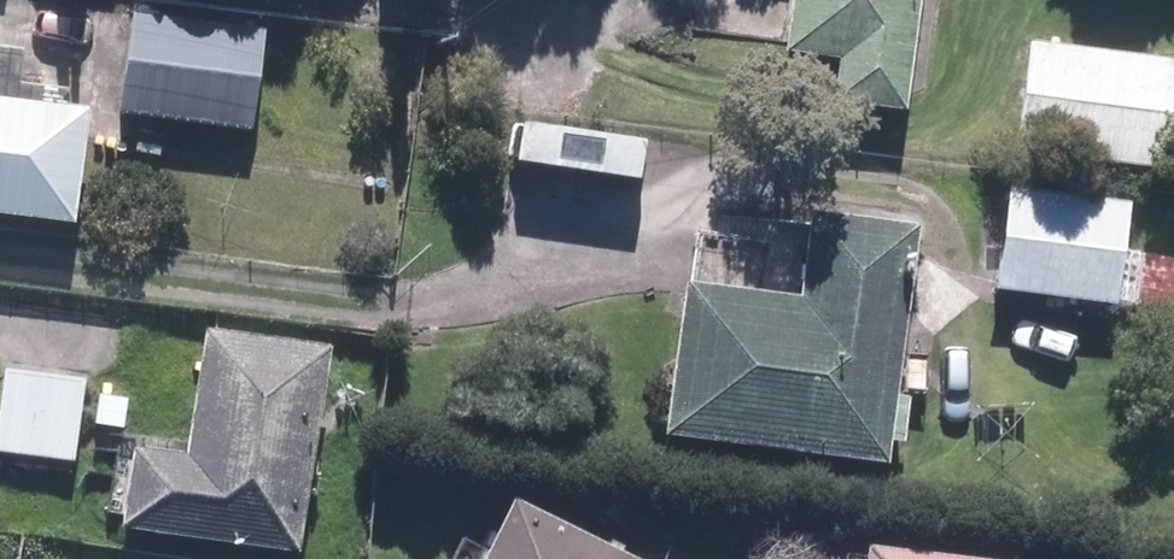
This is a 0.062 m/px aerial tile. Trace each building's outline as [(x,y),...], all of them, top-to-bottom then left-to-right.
[(764,65),(821,69),(818,110),(893,115),(901,0),(768,0),(764,65)] [(247,43),(117,27),(106,124),(236,140),(247,43)] [(1165,69),(1015,48),(998,167),(1148,188),(1165,69)] [(60,225),(71,116),(0,110),(0,220),(60,225)] [(1120,214),(992,199),(980,304),(1108,318),(1120,214)] [(778,307),(654,302),(647,462),(870,471),(880,246),(781,242),(778,307)] [(107,463),(100,544),(268,558),(285,558),(302,356),(171,345),(161,468),(107,463)] [(70,383),(0,373),(0,464),(57,472),(70,383)] [(497,502),(469,558),(611,558),(497,502)]
